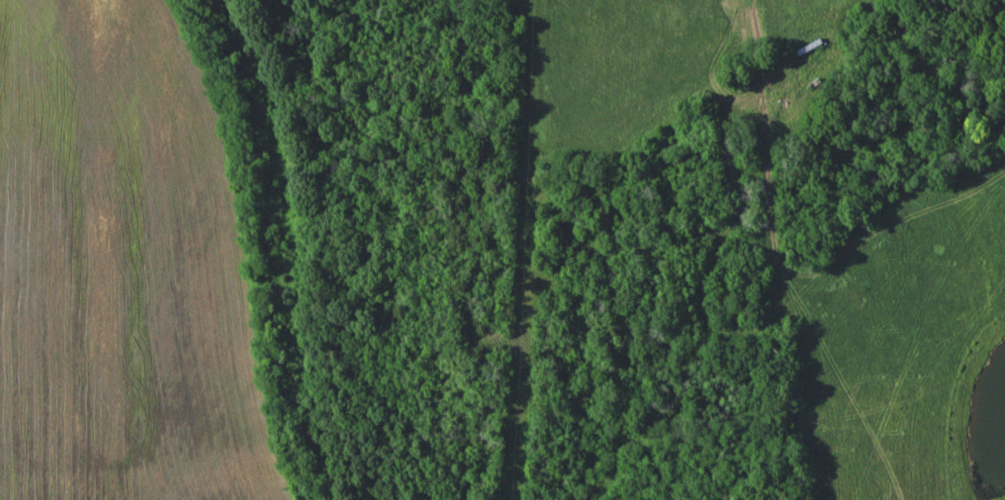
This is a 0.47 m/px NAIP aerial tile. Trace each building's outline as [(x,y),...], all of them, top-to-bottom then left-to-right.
[(825,43),(822,38),(800,50),(803,55),(825,43)]
